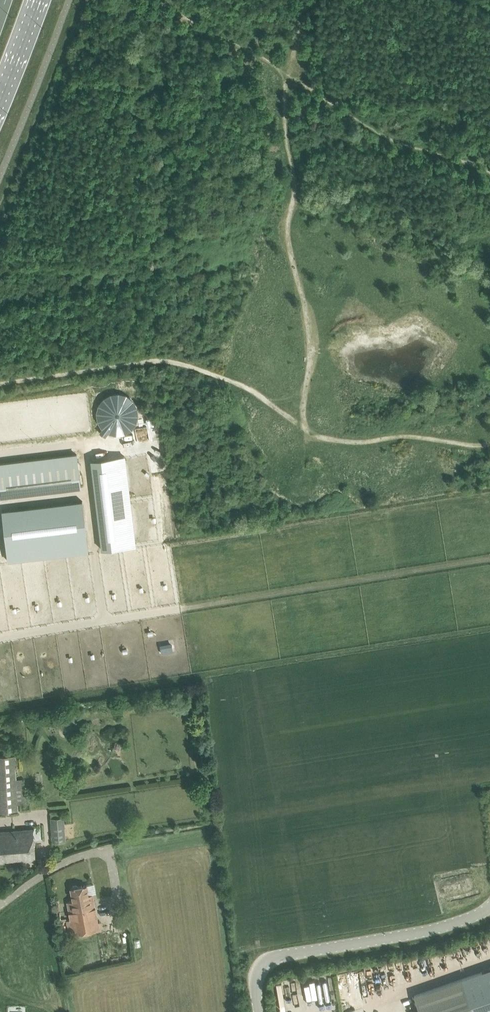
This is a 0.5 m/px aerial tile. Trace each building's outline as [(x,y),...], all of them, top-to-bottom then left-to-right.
[(81,487),(77,454),(0,463),(0,495),(0,497),(81,487)] [(124,456),(91,460),(102,549),(135,545),(124,456)] [(82,501),(2,511),(8,560),(88,551),(82,501)] [(18,812),(14,755),(0,756),(0,813),(18,812)] [(63,811),(50,812),(53,842),(66,841),(63,811)] [(36,859),(33,829),(0,831),(0,862),(36,859)] [(75,933),(83,932),(99,929),(95,904),(93,894),(89,895),(87,885),(78,886),(76,885),(75,885),(73,885),(72,887),(71,888),(73,900),(67,901),(73,934),(75,933)] [(474,1011),(489,1011),(489,968),(414,995),(420,1011),(470,1011),(473,1011),(474,1011)]
